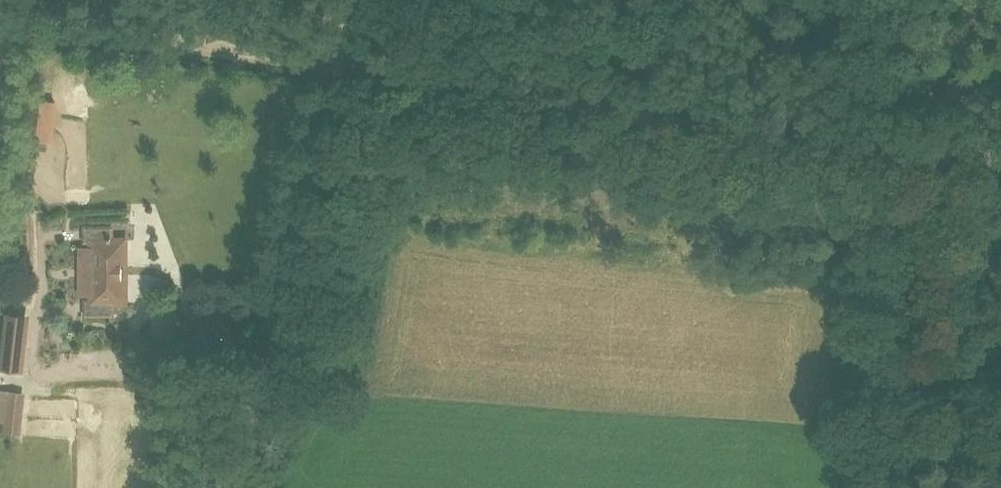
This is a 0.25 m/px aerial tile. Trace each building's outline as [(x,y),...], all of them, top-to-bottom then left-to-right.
[(92,268),(93,302),(124,301),(124,253),(128,253),(128,242),(124,242),(124,241),(92,241),(92,258),(89,258),(89,268),(92,268)] [(0,367),(0,370),(23,372),(29,316),(5,314),(0,367)] [(20,432),(24,392),(0,389),(0,430),(20,432)]
